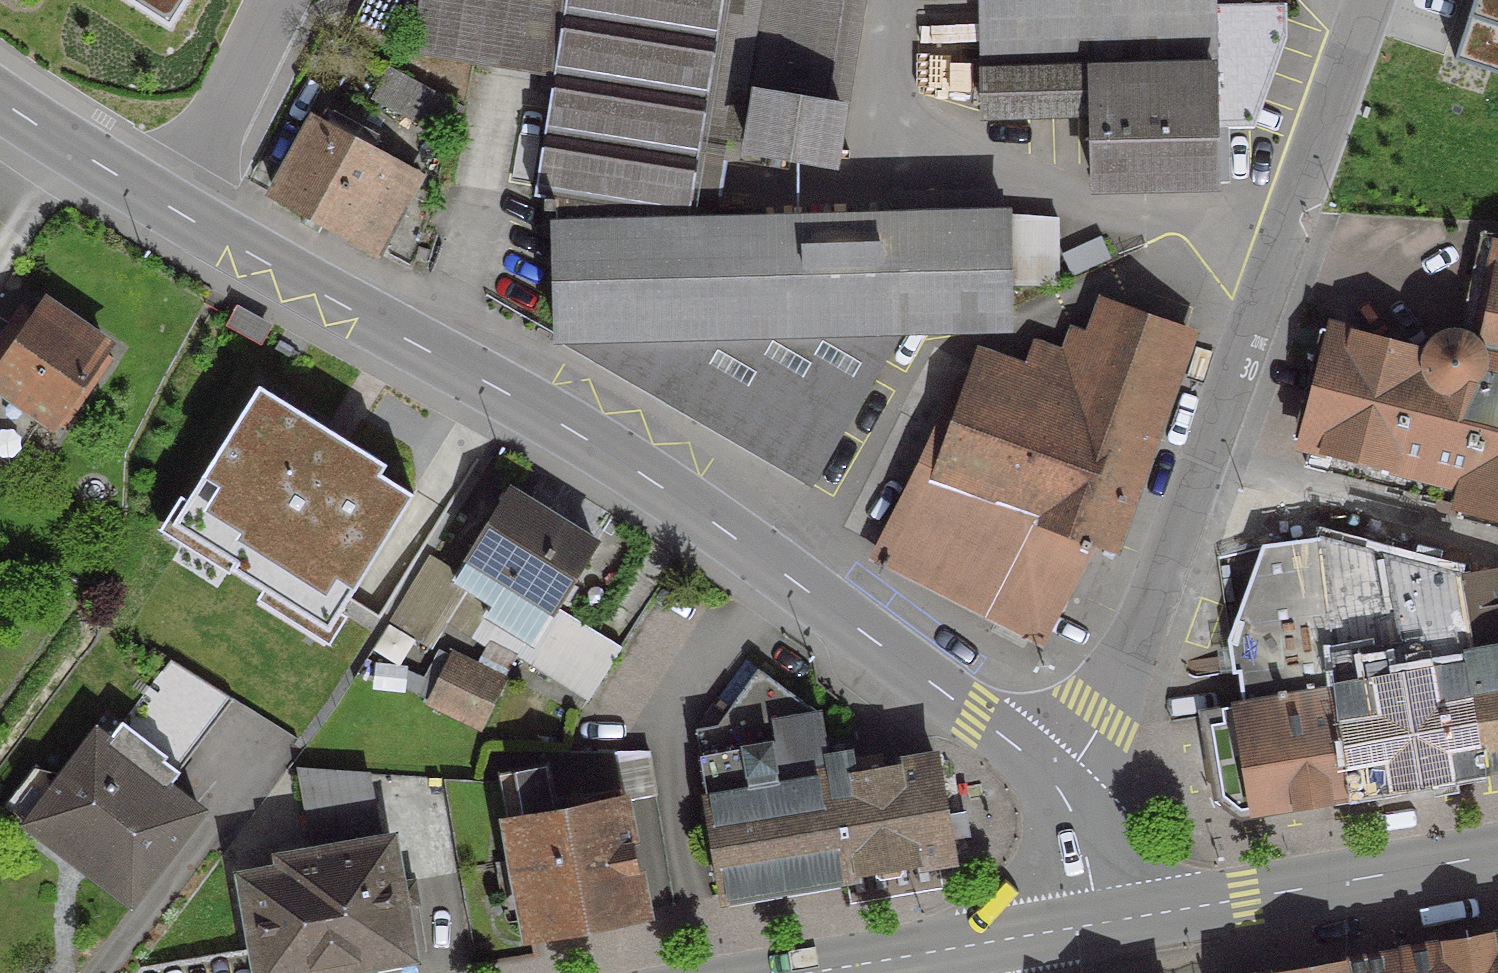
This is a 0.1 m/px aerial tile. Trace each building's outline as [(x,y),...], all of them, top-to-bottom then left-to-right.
[(169,20),(181,0),(138,0),(169,20)] [(547,78),(528,198),(539,199),(681,222),(716,0),(414,0),(405,56),(467,66),(547,78)] [(681,222),(705,223),(719,138),(731,140),(740,86),(836,102),(852,0),(716,0),(681,222)] [(1208,69),(1206,0),(976,0),(978,115),(1087,112),(1086,72),(1208,69)] [(1457,60),(1497,74),(1497,0),(1477,0),(1457,60)] [(1089,188),(1210,185),(1208,69),(1086,72),(1087,112),(1089,188)] [(443,131),(451,111),(384,73),(373,93),(443,131)] [(753,93),(743,152),(825,166),(834,107),(753,93)] [(309,122),(268,197),(373,252),(413,179),(357,148),(363,137),(319,112),(312,124),(309,122)] [(548,213),(551,339),(806,486),(896,329),(896,321),(1001,320),(1001,283),(1052,283),(1052,222),(1000,222),(1000,216),(705,223),(681,222),(539,199),(537,211),(548,213)] [(1333,335),(1300,467),(1454,506),(1451,518),(1497,530),(1497,246),(1473,245),(1461,299),(1475,302),(1466,341),(1453,336),(1439,337),(1427,345),(1421,358),(1333,335)] [(999,615),(1022,626),(1032,631),(1076,550),(1083,552),(1085,545),(1101,549),(1180,331),(1104,305),(1091,341),(1067,332),(1058,356),(1028,345),(1017,377),(977,363),(936,474),(922,469),(879,554),(999,615)] [(17,334),(5,325),(0,332),(0,390),(35,414),(49,424),(100,350),(37,306),(17,334)] [(383,482),(389,473),(257,388),(162,534),(324,639),(413,501),(383,482)] [(35,414),(0,390),(0,461),(1,462),(35,414)] [(527,646),(588,547),(502,493),(448,581),(422,564),(384,623),(426,647),(441,623),(508,666),(522,643),(527,646)] [(1350,793),(1479,770),(1454,579),(1453,573),(1321,538),(1313,539),(1314,540),(1319,591),(1350,793)] [(1350,793),(1319,591),(1314,540),(1257,547),(1223,641),(1224,649),(1230,649),(1238,706),(1213,709),(1216,728),(1205,729),(1217,801),(1232,812),(1350,793)] [(1479,770),(1497,767),(1497,593),(1495,593),(1494,572),(1454,579),(1479,770)] [(436,654),(415,696),(481,728),(501,687),(436,654)] [(689,730),(690,736),(717,897),(841,876),(821,757),(815,716),(752,670),(722,711),(725,724),(689,730)] [(562,752),(612,753),(630,753),(630,724),(564,721),(562,752)] [(124,900),(130,892),(191,812),(161,790),(155,780),(148,773),(138,767),(128,764),(91,736),(24,824),(124,900)] [(841,876),(946,858),(929,760),(861,771),(861,766),(848,769),(845,753),(821,757),(841,876)] [(502,825),(523,934),(638,912),(617,804),(549,817),(540,767),(495,776),(505,825),(502,825)] [(292,771),(303,839),(357,830),(349,775),(292,771)] [(253,972),(316,972),(405,957),(384,841),(273,860),(274,865),(268,866),(269,872),(236,878),(253,972)] [(1398,955),(1401,972),(1497,972),(1497,938),(1398,955)] [(1398,955),(1305,972),(1401,972),(1398,955)]
